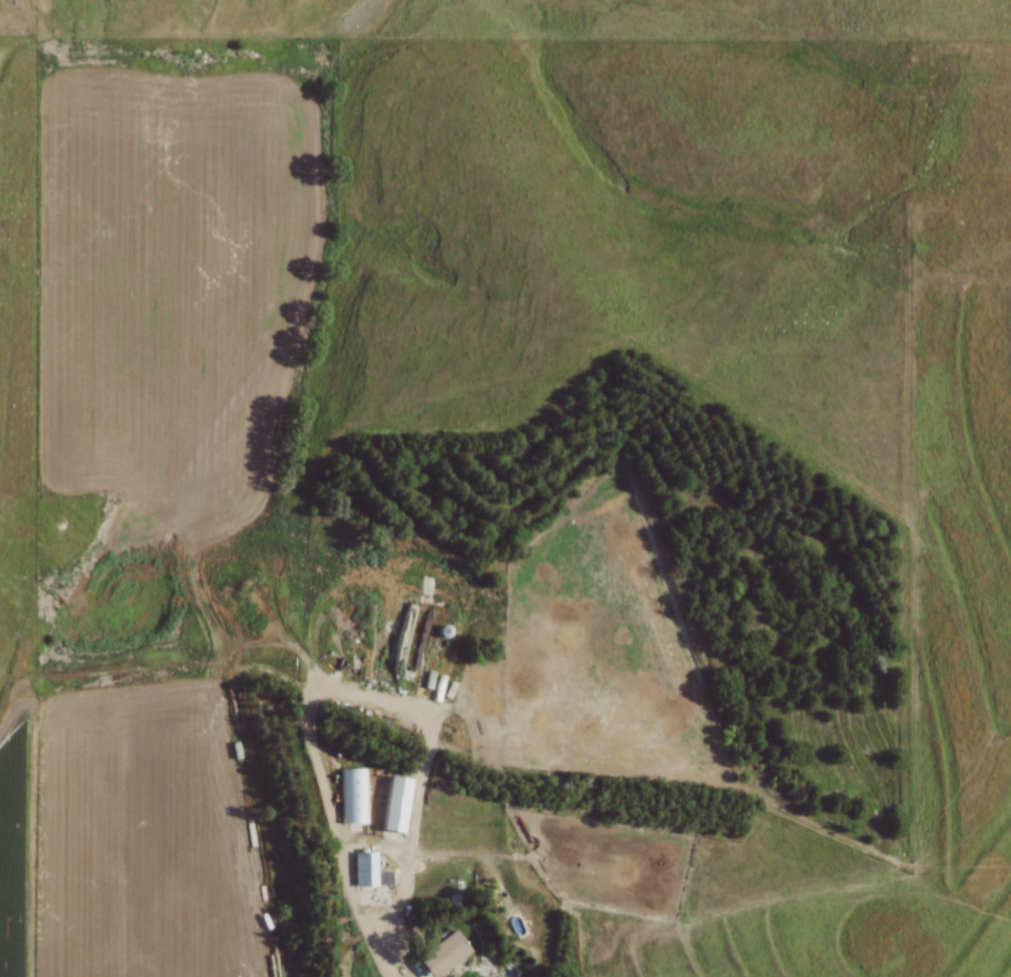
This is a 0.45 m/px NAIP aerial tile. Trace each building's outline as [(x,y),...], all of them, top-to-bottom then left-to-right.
[(340,769),(367,769),(367,824),(341,824),(340,769)] [(389,776),(411,779),(404,832),(383,829),(389,776)] [(352,853),(376,853),(377,885),(353,886),(352,853)] [(417,955),(455,931),(469,952),(431,976),(417,955)]
